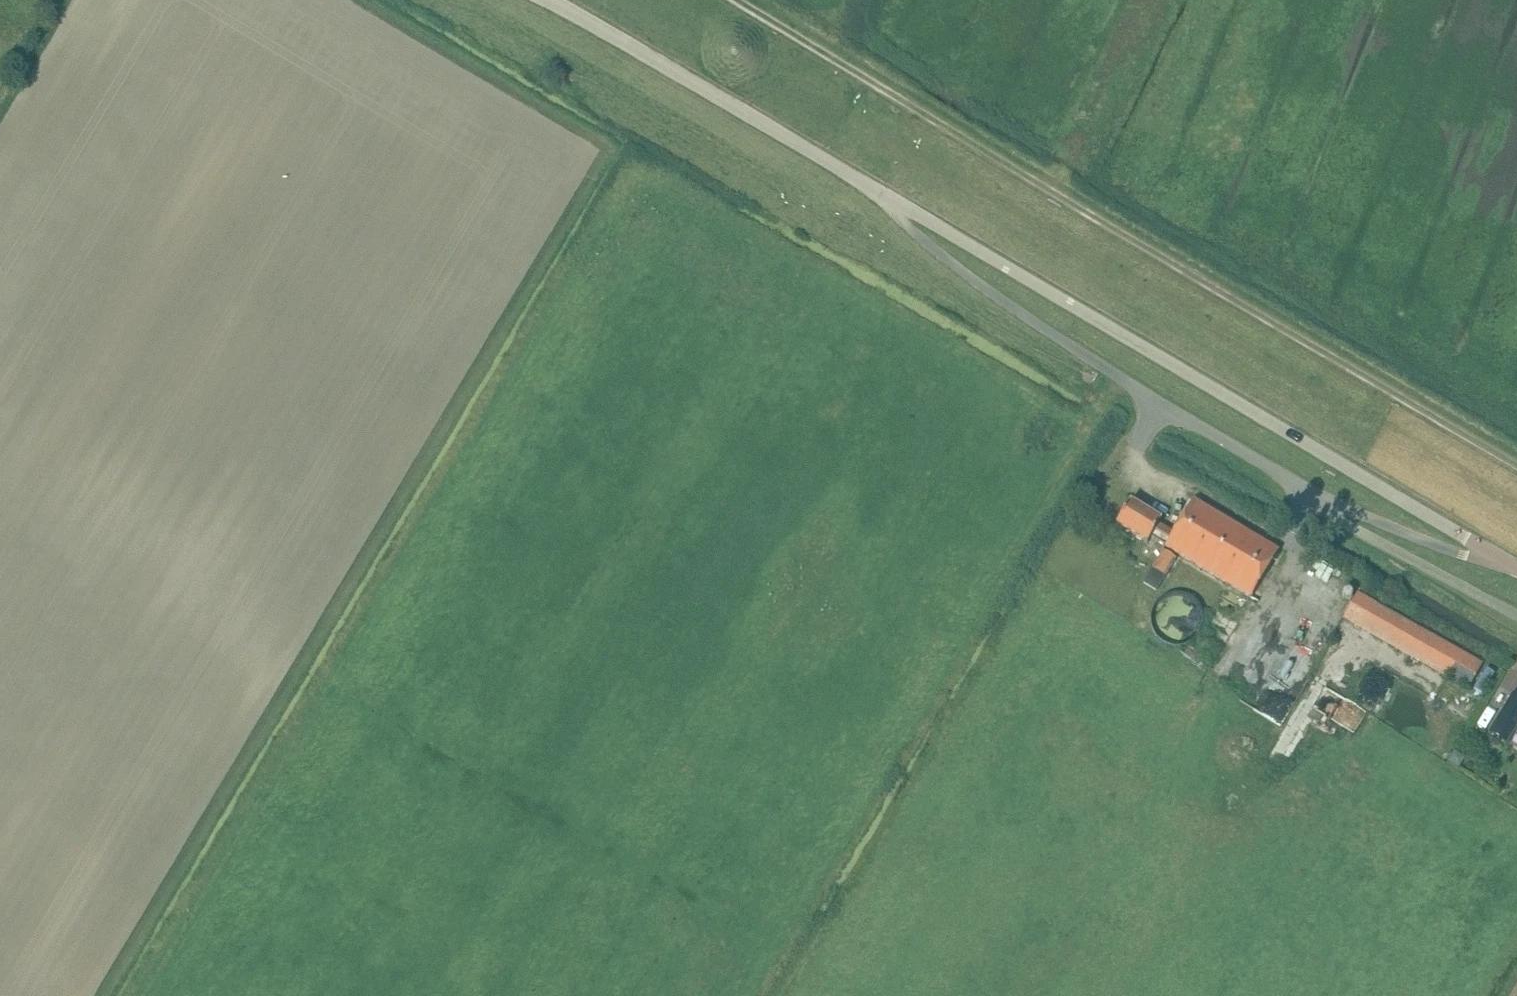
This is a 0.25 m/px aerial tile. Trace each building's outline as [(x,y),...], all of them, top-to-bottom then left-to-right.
[(1279,552),(1193,501),(1173,534),(1159,525),(1161,521),(1130,502),(1116,525),(1146,543),(1149,539),(1250,599),(1279,552)] [(1159,593),(1167,580),(1164,578),(1176,559),(1162,551),(1143,583),(1159,593)] [(1469,688),(1472,683),(1482,666),(1357,595),(1344,618),(1469,688)] [(1348,700),(1356,687),(1335,675),(1328,688),(1348,700)] [(1372,712),(1380,699),(1359,687),(1351,700),(1372,712)] [(1513,695),(1489,734),(1506,744),(1516,726),(1516,698),(1513,695)]
